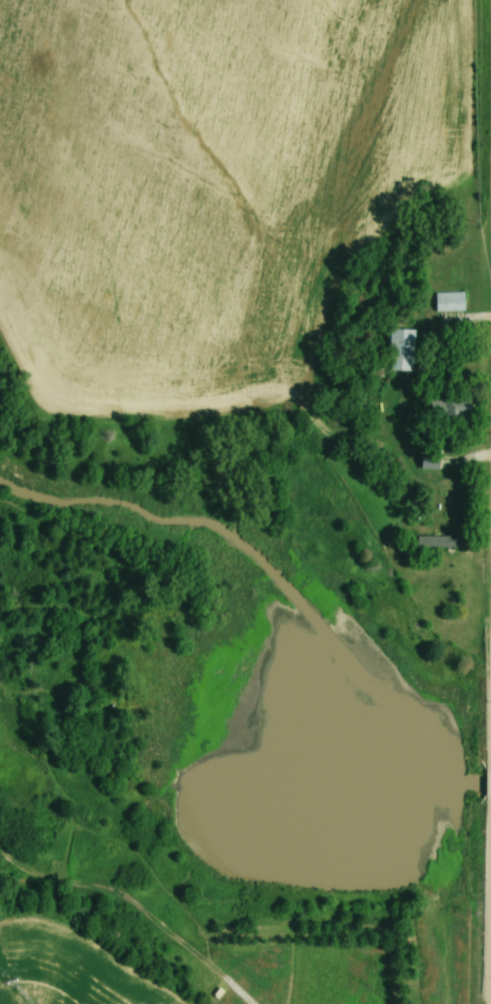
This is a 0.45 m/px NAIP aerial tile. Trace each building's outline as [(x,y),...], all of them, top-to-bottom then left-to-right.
[(443,281),(474,283),(473,306),(442,305),(443,281)] [(461,293),(433,293),(433,312),(461,312),(461,293)] [(394,356),(396,318),(420,319),(418,358),(394,356)] [(409,371),(409,330),(384,329),(383,371),(409,371)] [(466,419),(465,398),(426,399),(427,419),(466,419)] [(435,469),(435,454),(417,454),(417,469),(435,469)] [(460,552),(460,537),(412,537),(412,552),(460,552)]
